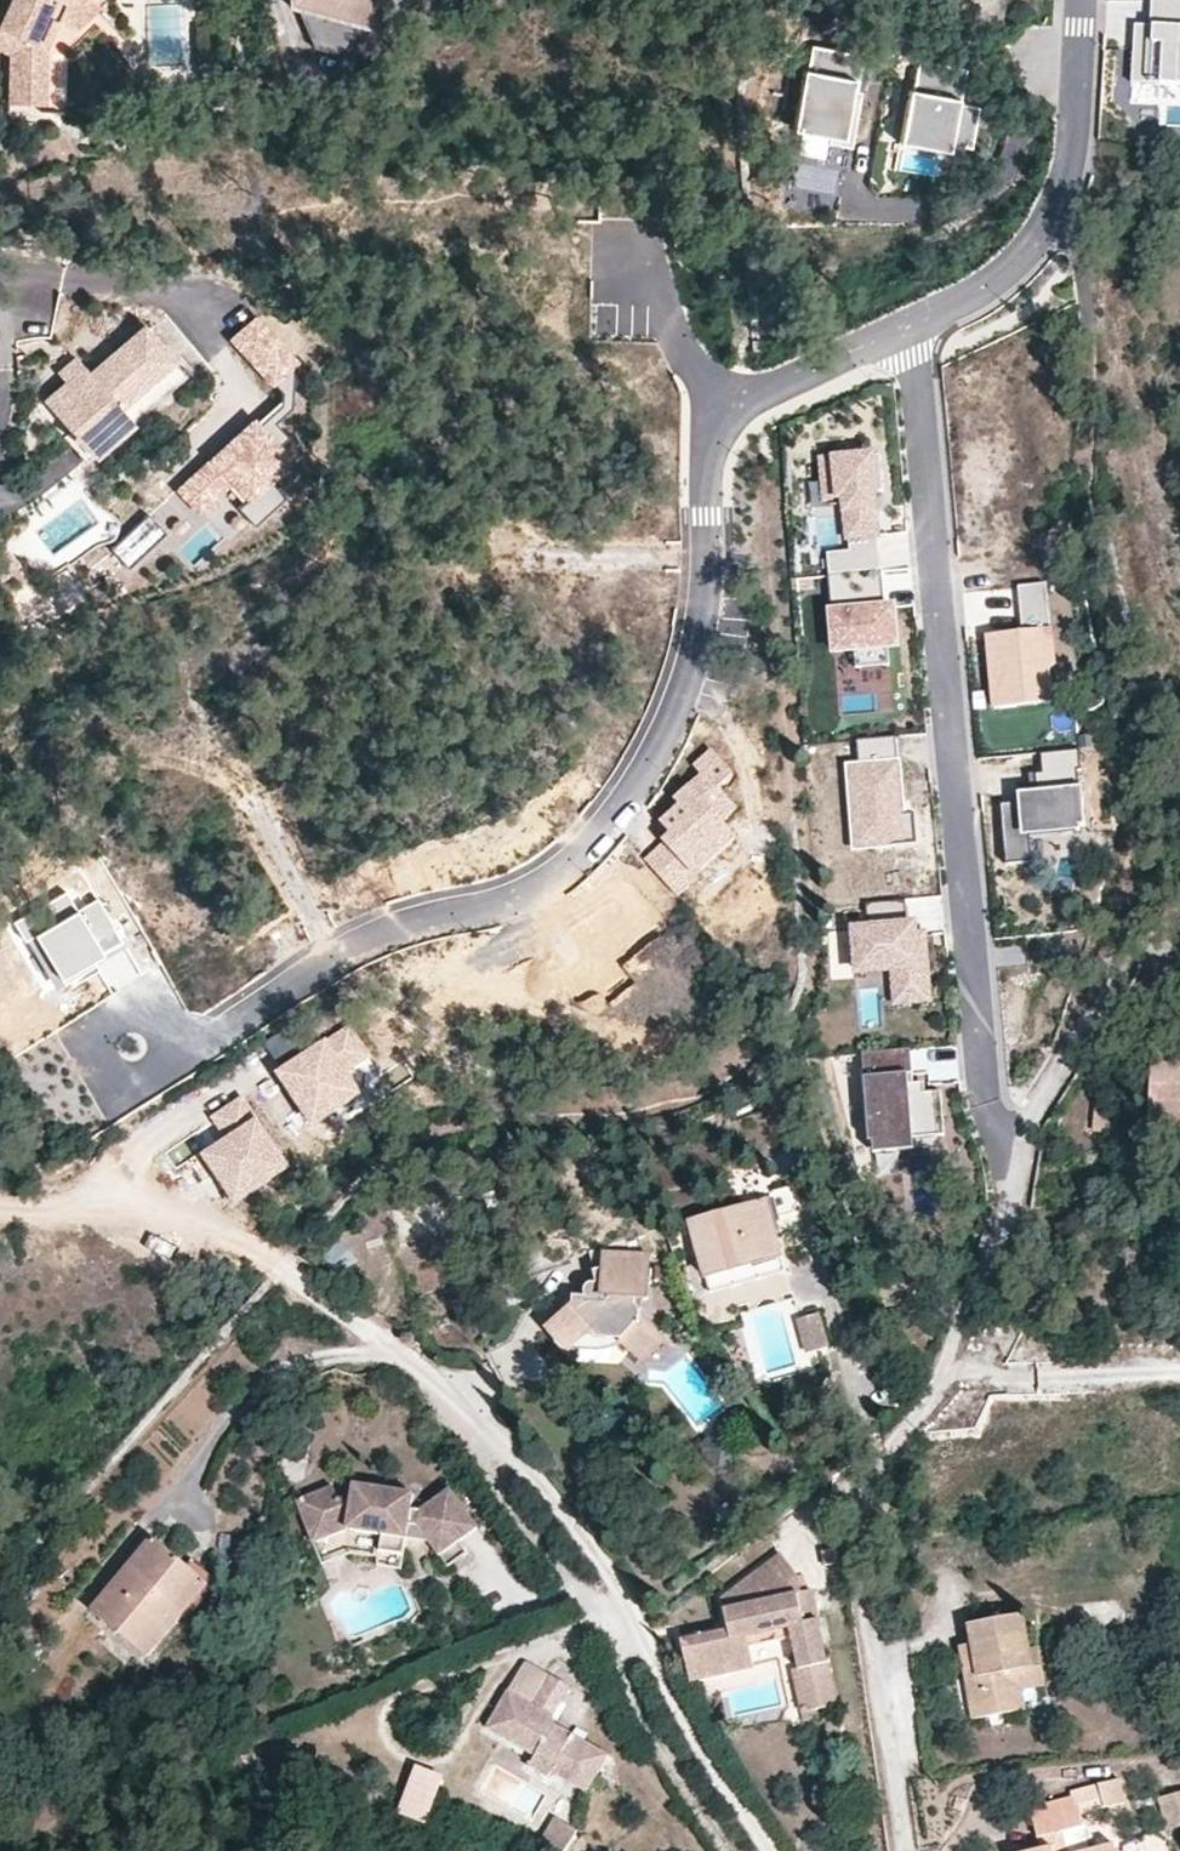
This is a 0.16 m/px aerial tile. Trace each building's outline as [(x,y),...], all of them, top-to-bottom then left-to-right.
[(0,44),(0,54),(17,60),(16,109),(52,108),(52,49),(63,23),(52,17),(57,3),(68,7),(76,0),(17,0),(0,44)] [(17,0),(0,0),(0,44),(17,0)] [(93,0),(76,0),(68,7),(57,3),(52,17),(63,23),(81,30),(101,9),(93,0)] [(292,3),(293,5),(296,6),(299,6),(312,46),(338,54),(371,30),(373,31),(376,32),(380,31),(382,29),(383,26),(383,22),(381,20),(379,18),(377,18),(375,17),(371,19),(370,22),(355,18),(360,0),(290,0),(292,3)] [(1147,11),(1179,12),(1179,0),(1148,0),(1147,11)] [(1147,11),(1149,24),(1140,24),(1140,40),(1132,40),(1130,82),(1179,85),(1179,12),(1147,11)] [(857,53),(814,47),(811,70),(802,68),(793,128),(801,129),(797,158),(838,164),(841,147),(849,148),(856,105),(849,104),(857,53)] [(160,97),(125,52),(119,57),(131,91),(160,97)] [(961,67),(921,60),(906,138),(971,150),(979,104),(955,100),(961,67)] [(43,402),(74,437),(90,424),(106,442),(181,375),(141,327),(88,371),(83,365),(64,382),(43,402)] [(55,371),(64,382),(83,365),(74,355),(55,371)] [(252,419),(178,487),(198,509),(232,478),(247,494),(237,504),(253,521),(282,494),(266,477),(287,457),(252,419)] [(90,424),(74,437),(91,456),(106,442),(90,424)] [(827,553),(829,575),(881,571),(873,492),(884,491),(881,455),(822,461),(826,499),(844,497),(850,551),(827,553)] [(16,562),(0,543),(0,575),(16,562)] [(881,571),(829,575),(827,575),(835,652),(855,650),(856,668),(890,665),(881,571)] [(992,704),(1050,698),(1046,662),(1052,661),(1044,579),(1016,581),(1020,626),(985,629),(992,704)] [(903,813),(896,735),(857,738),(859,764),(849,764),(856,846),(917,841),(914,812),(903,813)] [(1021,793),(997,795),(1003,856),(1030,853),(1027,823),(1083,817),(1079,779),(1076,779),(1074,761),(1078,761),(1076,741),(1037,745),(1039,764),(1032,764),(1034,783),(1020,784),(1021,793)] [(729,778),(704,750),(688,765),(696,774),(673,795),(679,801),(659,819),(676,837),(655,856),(679,881),(728,836),(716,823),(734,807),(717,789),(729,778)] [(51,986),(121,945),(78,874),(0,920),(0,937),(7,948),(23,939),(51,986)] [(662,939),(621,878),(576,916),(586,930),(577,937),(610,1001),(624,989),(617,968),(662,939)] [(866,899),(868,924),(855,925),(858,968),(894,965),(897,998),(928,996),(924,941),(916,941),(914,921),(908,921),(906,896),(866,899)] [(1167,1046),(1179,1047),(1179,1036),(1167,1035),(1167,1046)] [(910,1043),(861,1047),(868,1136),(944,1130),(941,1085),(924,1087),(913,1087),(913,1077),(910,1043)] [(368,1103),(337,1046),(282,1075),(313,1133),(368,1103)] [(1167,1046),(1151,1046),(1148,1132),(1170,1133),(1171,1110),(1179,1110),(1179,1047),(1167,1046)] [(913,1077),(913,1087),(924,1087),(924,1076),(913,1077)] [(239,1204),(291,1171),(247,1100),(194,1132),(239,1204)] [(1170,1133),(1179,1134),(1179,1110),(1171,1110),(1170,1133)] [(913,1134),(873,1137),(874,1149),(914,1146),(913,1134)] [(688,1221),(697,1251),(748,1236),(760,1279),(782,1273),(778,1258),(782,1257),(764,1198),(688,1221)] [(586,1252),(590,1271),(607,1265),(608,1256),(645,1256),(635,1236),(586,1252)] [(748,1236),(697,1251),(709,1293),(760,1279),(748,1236)] [(607,1265),(590,1271),(594,1285),(588,1285),(586,1287),(583,1290),(583,1295),(571,1295),(570,1307),(547,1326),(567,1349),(580,1340),(619,1341),(639,1356),(655,1337),(637,1319),(633,1302),(635,1279),(643,1279),(645,1256),(608,1256),(607,1265)] [(826,1315),(803,1322),(813,1357),(836,1351),(826,1315)] [(377,1547),(404,1553),(409,1534),(411,1523),(418,1524),(428,1537),(446,1561),(466,1549),(458,1539),(478,1525),(451,1486),(424,1506),(412,1505),(414,1495),(354,1482),(350,1494),(337,1493),(332,1482),(298,1497),(312,1536),(344,1527),(377,1533),(377,1547)] [(411,1523),(409,1534),(428,1537),(418,1524),(411,1523)] [(152,1550),(157,1544),(149,1538),(89,1610),(145,1656),(181,1611),(177,1607),(198,1578),(166,1551),(161,1557),(152,1550)] [(166,1551),(157,1544),(152,1550),(161,1557),(166,1551)] [(401,1567),(404,1553),(377,1547),(378,1563),(401,1567)] [(791,1637),(798,1668),(828,1663),(811,1582),(800,1584),(796,1568),(779,1552),(720,1596),(726,1629),(681,1640),(690,1680),(753,1667),(749,1647),(791,1637)] [(177,1607),(181,1611),(204,1583),(198,1578),(177,1607)] [(958,1646),(964,1676),(972,1675),(975,1688),(966,1689),(971,1718),(1022,1709),(1018,1687),(1016,1670),(1030,1668),(1027,1649),(1021,1615),(968,1624),(971,1644),(958,1646)] [(1036,1647),(1027,1649),(1030,1668),(1016,1670),(1018,1687),(1042,1684),(1036,1647)] [(828,1663),(798,1668),(793,1669),(802,1712),(836,1705),(828,1663)] [(585,1773),(591,1776),(604,1754),(550,1722),(549,1715),(567,1685),(547,1674),(531,1700),(506,1685),(482,1725),(529,1755),(524,1765),(541,1775),(546,1771),(566,1782),(571,1776),(585,1773)] [(972,1675),(964,1676),(966,1689),(975,1688),(972,1675)] [(395,1808),(420,1818),(438,1773),(412,1763),(395,1808)] [(582,1791),(591,1776),(585,1773),(571,1776),(566,1782),(582,1791)] [(1114,1778),(1097,1783),(1102,1806),(1121,1801),(1114,1778)] [(1073,1790),(1073,1796),(1078,1813),(1102,1806),(1097,1783),(1073,1790)] [(1159,1798),(1167,1828),(1179,1825),(1179,1793),(1159,1798)] [(1063,1832),(1082,1825),(1078,1813),(1073,1796),(1030,1808),(1040,1849),(1033,1850),(1068,1850),(1063,1832)] [(556,1821),(541,1844),(538,1842),(531,1850),(533,1850),(562,1850),(573,1832),(556,1821)]
